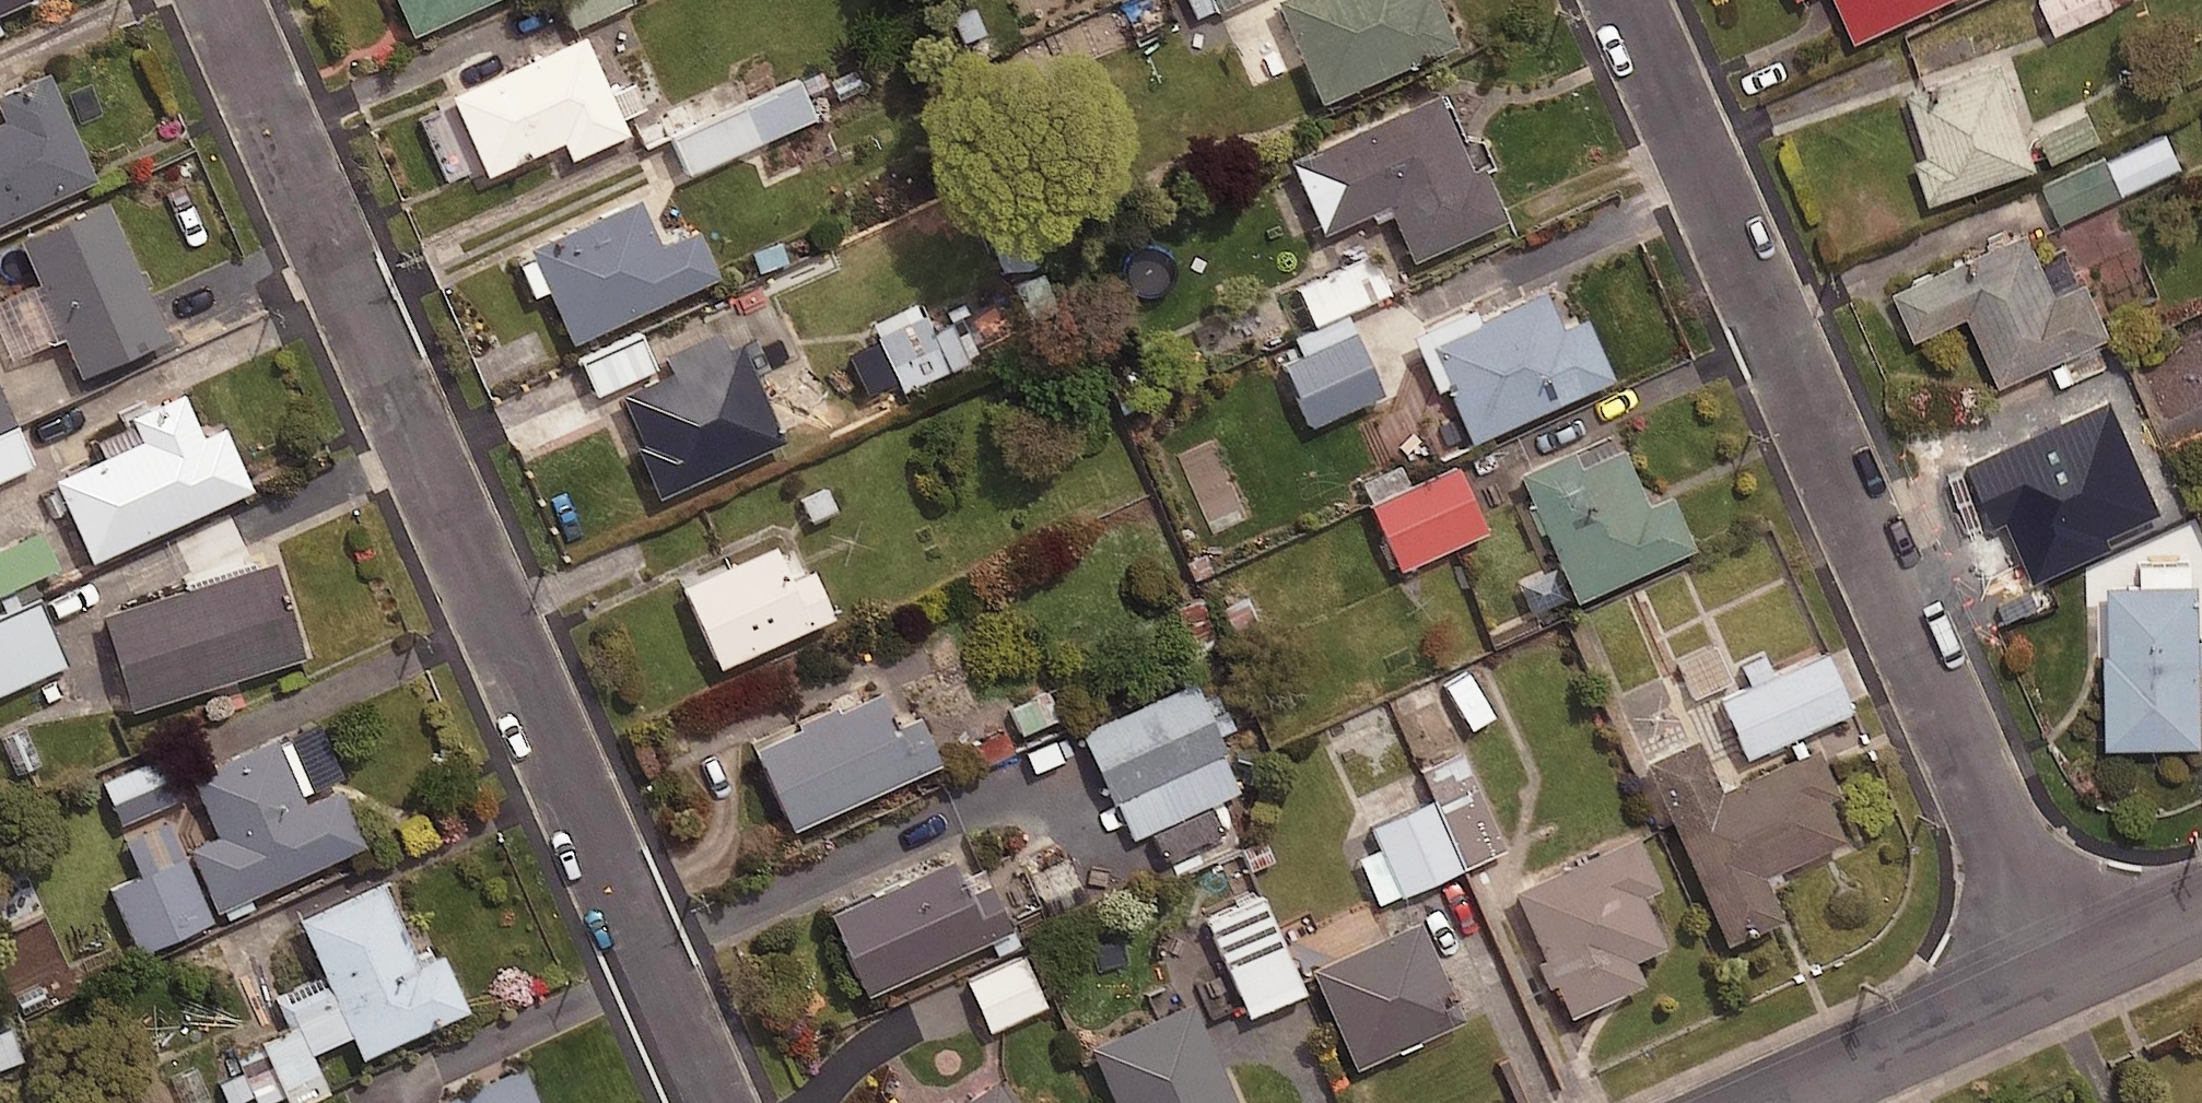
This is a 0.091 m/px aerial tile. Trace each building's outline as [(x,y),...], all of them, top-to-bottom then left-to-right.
[(412,23),(461,0),(401,0),(412,23)] [(567,20),(619,0),(559,0),(567,20)] [(1429,0),(1271,0),(1312,96),(1446,40),(1429,0)] [(1853,28),(1915,0),(1840,0),(1853,28)] [(2054,23),(2107,0),(2044,0),(2054,23)] [(576,32),(451,90),(491,176),(616,118),(576,32)] [(2038,155),(2005,52),(1906,85),(1925,144),(1913,148),(1926,191),(2038,155)] [(1,108),(0,109),(0,210),(89,170),(41,65),(0,83),(0,105),(1,108)] [(811,112),(796,78),(670,134),(684,167),(811,112)] [(1493,214),(1437,85),(1282,152),(1316,232),(1382,204),(1403,253),(1493,214)] [(2178,157),(2163,125),(2044,181),(2060,213),(2178,157)] [(629,192),(528,238),(569,328),(708,264),(688,220),(650,237),(629,192)] [(159,328),(99,193),(15,230),(74,365),(159,328)] [(2053,284),(2025,221),(1892,279),(1913,328),(1966,304),(1996,374),(2108,325),(2084,270),(2053,284)] [(1382,287),(1368,252),(1294,281),(1308,317),(1382,287)] [(1536,288),(1424,341),(1469,437),(1613,370),(1584,307),(1552,322),(1536,288)] [(918,309),(876,329),(900,381),(942,361),(918,309)] [(1345,321),(1271,356),(1304,423),(1377,388),(1345,321)] [(652,362),(637,330),(580,356),(594,388),(652,362)] [(735,334),(618,384),(660,484),(778,434),(735,334)] [(196,430),(179,390),(90,430),(98,450),(51,471),(87,551),(246,480),(219,420),(196,430)] [(0,394),(0,472),(28,460),(0,394)] [(2075,469),(2092,461),(2080,435),(2063,443),(2047,408),(1977,441),(2011,514),(2081,482),(2075,469)] [(1643,499),(1611,428),(1515,470),(1568,590),(1688,537),(1666,489),(1643,499)] [(1453,453),(1368,488),(1399,563),(1485,527),(1453,453)] [(33,525),(0,538),(0,582),(49,562),(33,525)] [(766,531),(676,573),(715,656),(826,603),(804,558),(783,568),(766,531)] [(2104,734),(2197,734),(2198,574),(2189,574),(2190,554),(2139,554),(2139,576),(2104,576),(2104,734)] [(297,650),(268,557),(99,609),(128,702),(297,650)] [(32,597),(0,611),(0,685),(59,658),(32,597)] [(1712,640),(1674,658),(1691,695),(1730,677),(1712,640)] [(1822,652),(1720,700),(1745,752),(1847,704),(1822,652)] [(1036,666),(952,703),(977,760),(1021,741),(1016,729),(1056,711),(1036,666)] [(1185,678),(1082,726),(1129,826),(1232,778),(1185,678)] [(882,679),(748,740),(784,819),(918,757),(882,679)] [(183,850),(205,903),(358,839),(334,781),(311,790),(288,733),(275,739),(271,731),(185,767),(214,837),(183,850)] [(1684,740),(1643,757),(1719,938),(1780,913),(1762,872),(1849,836),(1810,743),(1704,787),(1684,740)] [(185,789),(168,747),(99,775),(116,817),(185,789)] [(1427,795),(1456,863),(1499,844),(1462,759),(1419,777),(1427,795)] [(1456,863),(1427,795),(1362,823),(1372,845),(1351,854),(1370,900),(1456,863)] [(1161,840),(1175,872),(1237,844),(1247,867),(1272,856),(1247,801),(1161,840)] [(183,850),(167,811),(121,830),(137,869),(106,882),(132,945),(209,913),(205,903),(183,850)] [(1622,831),(1515,879),(1570,1000),(1641,967),(1628,939),(1664,922),(1622,831)] [(968,843),(822,908),(857,989),(1004,924),(968,843)] [(323,977),(346,1028),(356,1049),(461,1002),(436,946),(411,957),(374,874),(293,911),(323,977)] [(1199,918),(1242,1008),(1295,982),(1252,892),(1199,918)] [(1411,913),(1307,961),(1353,1059),(1456,1011),(1411,913)] [(1041,1000),(1021,950),(964,974),(985,1024),(1041,1000)] [(346,1028),(323,977),(278,998),(289,1023),(230,1051),(238,1067),(214,1078),(226,1102),(249,1091),(254,1102),(279,1090),(284,1101),(322,1083),(305,1046),(346,1028)] [(1084,1041),(1111,1102),(1231,1102),(1183,996),(1084,1041)] [(517,1058),(432,1096),(435,1102),(537,1102),(517,1058)] [(989,1078),(951,1102),(1005,1102),(989,1078)]
